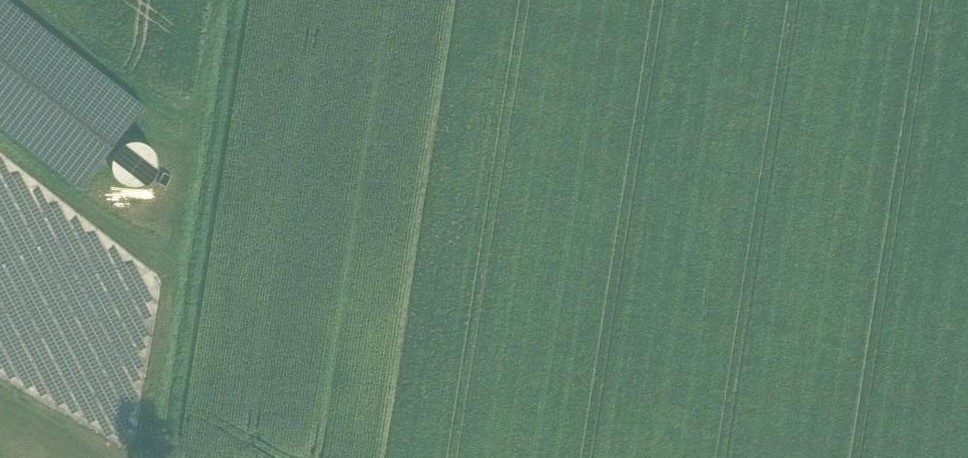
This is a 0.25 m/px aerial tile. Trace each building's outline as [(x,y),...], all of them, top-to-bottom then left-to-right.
[(79,187),(142,106),(7,0),(0,0),(0,128),(79,187)]
